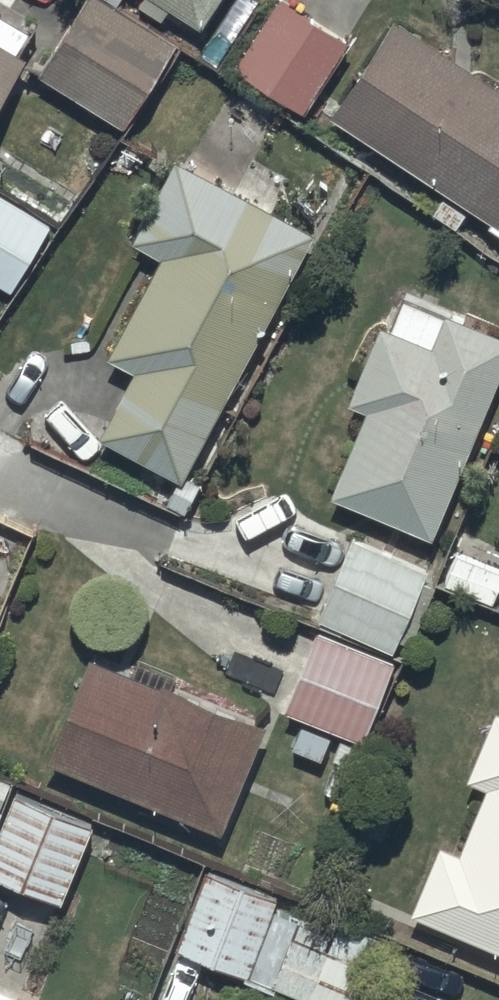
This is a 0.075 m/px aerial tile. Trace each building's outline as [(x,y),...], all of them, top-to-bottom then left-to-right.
[(42,62),(124,114),(174,35),(120,0),(80,0),(42,62)] [(161,10),(168,0),(145,0),(161,10)] [(202,14),(212,0),(181,0),(202,14)] [(238,53),(305,97),(348,33),(297,0),(276,0),(238,53)] [(394,7),(334,102),(498,211),(498,210),(498,76),(394,7)] [(24,44),(0,30),(0,88),(24,44)] [(136,359),(103,424),(182,467),(315,223),(179,149),(134,230),(164,246),(110,345),(136,359)] [(13,280),(50,215),(0,185),(0,273),(13,280)] [(370,397),(336,482),(432,522),(498,362),(498,327),(406,289),(394,319),(382,314),(351,390),(370,397)] [(429,558),(356,527),(323,609),(394,639),(429,558)] [(319,622),(290,695),(363,726),(394,652),(319,622)] [(90,644),(48,745),(223,818),(267,712),(172,672),(170,678),(90,644)] [(497,701),(470,767),(490,775),(461,845),(442,837),(416,902),(498,938),(498,701),(497,701)] [(0,824),(0,861),(61,888),(70,870),(93,881),(121,819),(94,807),(91,814),(17,782),(0,824)] [(210,862),(180,936),(274,975),(277,969),(350,999),(369,956),(291,924),(295,914),(269,903),(275,889),(210,862)] [(0,982),(0,999),(44,999),(0,982)]
